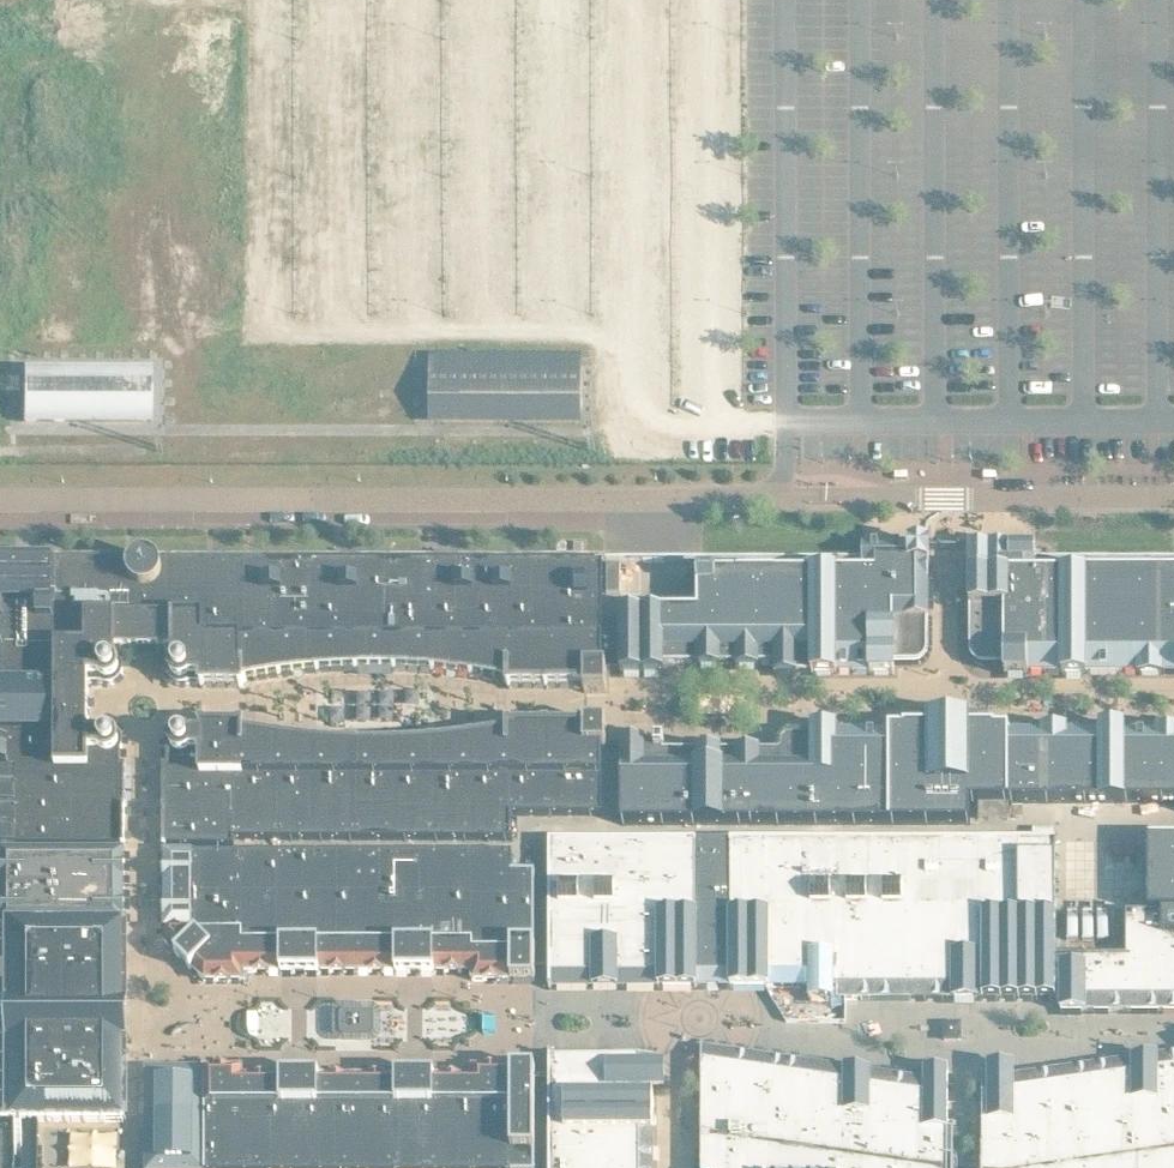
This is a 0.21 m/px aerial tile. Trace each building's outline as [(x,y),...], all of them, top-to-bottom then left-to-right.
[(593,337),(436,337),(436,409),(593,409),(593,337)] [(161,409),(161,359),(141,359),(34,358),(34,409),(34,412),(161,412),(161,409)] [(707,599),(630,599),(630,661),(634,661),(650,661),(654,661),(670,661),(674,661),(674,652),(708,652),(708,655),(711,655),(726,655),(730,655),(730,652),(745,652),(745,655),(749,655),(765,655),(768,655),(768,652),(783,652),(783,663),(807,663),(807,661),(822,662),(822,663),(826,663),(841,663),(846,663),(846,661),(880,662),(880,663),(884,663),(899,663),(904,663),(904,652),(923,652),(928,652),(936,644),(937,639),(937,608),(938,608),(938,533),(872,534),(872,548),(872,560),(698,561),(698,575),(707,574),(707,599)] [(979,595),(981,595),(981,639),(982,644),(989,652),(994,652),(1014,653),(1014,663),(1018,663),(1033,663),(1037,663),(1037,662),(1071,662),(1071,664),(1076,664),(1091,663),(1096,663),(1096,661),(1148,662),(1148,664),(1152,664),(1169,664),(1172,663),(1172,662),(1173,662),(1173,561),(1045,561),(1045,548),(1045,537),(1019,536),(1019,534),(979,534),(979,595)] [(1,674),(1,720),(2,720),(2,741),(1,741),(1,758),(10,758),(10,775),(9,775),(9,792),(9,801),(9,834),(134,835),(134,796),(135,796),(135,754),(131,754),(131,739),(131,737),(132,736),(132,735),(132,734),(132,732),(132,731),(132,730),(132,729),(132,727),(131,726),(131,725),(130,724),(129,723),(128,722),(127,721),(126,720),(125,719),(124,719),(123,718),(122,718),(121,717),(119,717),(118,717),(117,717),(115,717),(114,717),(113,717),(112,718),(111,718),(98,718),(98,672),(111,672),(112,672),(113,673),(114,673),(116,673),(117,673),(118,673),(119,673),(121,673),(122,673),(123,672),(124,672),(125,671),(126,670),(128,669),(128,668),(129,667),(130,666),(131,665),(131,664),(132,663),(132,662),(132,660),(132,659),(132,658),(132,657),(132,655),(132,654),(131,653),(131,652),(131,638),(177,638),(177,652),(177,653),(176,654),(176,656),(176,657),(176,658),(176,660),(176,661),(176,662),(176,664),(177,665),(178,666),(178,667),(179,668),(180,669),(181,670),(182,671),(183,672),(184,672),(186,673),(187,673),(188,673),(190,674),(191,674),(192,673),(193,673),(195,673),(196,673),(197,672),(211,672),(211,676),(214,676),(214,674),(249,675),(248,676),(252,676),(252,671),(256,670),(265,668),(265,669),(267,668),(267,667),(277,666),(277,667),(279,666),(278,666),(283,665),(287,664),(287,665),(291,665),(291,664),(301,662),(302,662),(302,663),(304,663),(303,662),(313,661),(313,662),(315,662),(315,661),(326,660),(326,661),(327,661),(330,660),(329,660),(340,659),(342,659),(342,658),(352,658),(352,659),(353,659),(353,658),(364,658),(368,658),(378,657),(378,658),(380,658),(380,657),(390,657),(390,658),(392,658),(392,657),(402,658),(404,659),(406,659),(406,658),(417,658),(417,659),(418,659),(419,658),(428,659),(428,660),(430,660),(430,659),(441,660),(441,661),(444,661),(444,660),(455,661),(455,662),(457,662),(457,661),(467,662),(467,663),(468,663),(479,664),(479,665),(483,666),(483,665),(492,666),(491,667),(493,667),(493,666),(503,668),(503,669),(505,669),(514,670),(514,671),(518,672),(517,676),(520,676),(520,675),(530,675),(530,676),(532,676),(532,675),(543,675),(543,676),(546,676),(546,675),(554,675),(554,677),(558,677),(558,675),(566,675),(566,676),(569,676),(569,675),(579,675),(579,676),(582,676),(582,675),(592,675),(592,677),(594,677),(594,681),(616,681),(616,656),(615,656),(612,656),(613,551),(616,551),(616,548),(528,548),(522,548),(465,547),(459,547),(435,547),(429,547),(350,547),(344,547),(259,547),(253,547),(222,547),(166,546),(165,546),(163,545),(162,544),(160,543),(158,543),(157,543),(155,543),(153,543),(152,543),(150,543),(148,543),(147,544),(145,545),(144,546),(143,547),(64,547),(0,547),(0,674),(1,674)] [(630,727),(630,755),(631,755),(631,814),(980,813),(980,791),(1173,791),(1173,719),(1134,719),(1134,717),(1130,717),(1114,717),(1110,717),(1110,719),(1076,719),(1076,717),(1072,717),(1056,717),(1052,717),(1052,719),(1019,719),(1019,718),(1004,719),(1004,710),(978,710),(978,708),(977,708),(940,708),(940,710),(914,709),(914,718),(899,718),(899,719),(846,719),(846,716),(822,716),(822,717),(822,720),(801,720),(798,720),(795,721),(788,729),(787,731),(787,734),(787,738),(784,738),(769,738),(769,737),(765,737),(749,737),(745,737),(745,738),(731,738),(731,737),(727,737),(719,737),(711,737),(707,737),(707,738),(674,738),(674,729),(654,729),(654,727),(650,727),(634,727),(630,727)] [(173,754),(173,796),(173,834),(190,834),(243,834),(243,827),(520,827),(520,803),(612,803),(612,736),(615,736),(615,712),(594,712),(594,716),(592,716),(592,717),(582,717),(580,717),(569,717),(567,717),(558,717),(558,716),(555,716),(555,717),(546,717),(546,716),(543,716),(543,717),(533,717),(533,716),(530,716),(530,717),(522,717),(522,716),(517,716),(517,720),(513,721),(514,722),(504,724),(504,723),(503,723),(503,724),(493,726),(493,725),(491,725),(491,726),(482,727),(482,726),(478,727),(479,728),(468,729),(468,728),(466,729),(466,730),(456,731),(456,730),(455,730),(455,731),(444,732),(444,731),(440,731),(440,732),(430,733),(430,732),(428,732),(428,733),(418,734),(418,733),(416,733),(406,734),(406,733),(402,733),(402,734),(391,734),(391,733),(390,733),(390,734),(380,734),(380,733),(378,733),(378,734),(367,734),(367,733),(364,733),(364,734),(353,733),(351,732),(351,733),(341,733),(341,732),(340,732),(329,732),(329,731),(325,730),(325,731),(315,730),(313,729),(313,730),(303,729),(303,728),(301,728),(301,729),(291,727),(291,726),(287,726),(287,727),(278,725),(276,724),(276,725),(266,723),(267,723),(265,722),(265,723),(257,721),(256,721),(256,720),(252,720),(252,715),(248,715),(248,716),(214,716),(214,715),(210,715),(210,718),(197,718),(196,718),(195,718),(193,717),(192,717),(191,717),(189,717),(188,717),(187,717),(186,718),(184,718),(183,719),(182,720),(181,720),(180,721),(179,722),(178,723),(177,725),(177,726),(176,727),(176,728),(176,730),(176,731),(176,732),(176,734),(176,735),(176,736),(177,737),(177,739),(177,754),(173,754)] [(1021,811),(1021,794),(991,794),(991,811),(1021,811)] [(739,828),(740,976),(762,976),(762,978),(770,978),(770,976),(777,976),(813,976),(818,976),(818,988),(849,988),(885,988),(921,988),(927,988),(935,988),(942,988),(950,988),(999,988),(1007,988),(1015,988),(1023,988),(1064,988),(1070,988),(1070,1000),(1099,1000),(1107,1000),(1115,1000),(1136,1000),(1172,1000),(1173,1000),(1173,829),(1158,829),(1158,833),(1158,862),(1158,902),(1135,902),(1135,945),(1066,945),(1066,827),(739,828)] [(561,976),(706,976),(740,976),(739,828),(558,828),(558,870),(560,870),(560,876),(558,876),(558,902),(555,902),(555,904),(558,904),(558,977),(561,977),(561,976)] [(9,838),(9,933),(21,933),(21,1091),(21,1109),(132,1109),(133,1090),(133,1029),(125,1029),(125,994),(133,994),(133,838),(9,838)] [(173,839),(173,929),(185,941),(184,942),(200,958),(201,957),(213,969),(251,969),(251,960),(290,960),(290,961),(328,961),(328,960),(405,960),(405,961),(443,961),(443,960),(482,960),(482,969),(544,969),(544,860),(521,860),(521,840),(173,839)] [(383,1020),(383,1004),(383,1003),(383,1002),(382,1002),(382,1001),(381,1001),(381,1000),(380,1000),(379,1000),(353,1000),(352,1000),(351,1000),(351,1001),(350,1001),(350,1002),(350,1003),(349,1003),(349,1004),(349,1020),(349,1021),(350,1021),(350,1022),(350,1023),(351,1023),(352,1023),(352,1024),(353,1024),(379,1024),(380,1024),(381,1024),(381,1023),(382,1023),(382,1022),(383,1022),(383,1021),(383,1020)] [(962,1119),(958,1119),(958,1057),(933,1057),(933,1069),(915,1066),(915,1064),(907,1063),(907,1065),(899,1064),(900,1062),(892,1060),(892,1062),(885,1061),(849,1056),(813,1051),(791,1048),(792,1046),(784,1044),(784,1047),(777,1046),(735,1039),(735,1037),(727,1036),(727,1038),(710,1036),(710,1053),(708,1053),(708,1061),(710,1061),(710,1068),(708,1068),(708,1076),(710,1076),(710,1119),(710,1136),(710,1157),(708,1157),(708,1165),(710,1165),(710,1167),(962,1167),(962,1119)] [(663,1118),(663,1097),(665,1097),(665,1089),(663,1089),(663,1083),(663,1077),(674,1077),(674,1052),(662,1052),(662,1044),(561,1044),(561,1043),(558,1043),(558,1119),(560,1119),(560,1141),(558,1141),(558,1167),(663,1167),(663,1118)] [(1172,1044),(1136,1049),(1100,1054),(1079,1057),(1078,1055),(1070,1056),(1071,1058),(1064,1059),(1029,1064),(991,1070),(991,1119),(991,1140),(991,1155),(991,1167),(1173,1167),(1173,1044),(1172,1044)] [(155,1160),(405,1160),(520,1160),(520,1161),(544,1161),(544,1055),(482,1055),(482,1064),(443,1064),(443,1063),(405,1063),(405,1064),(328,1064),(328,1063),(290,1063),(290,1064),(251,1064),(251,1055),(189,1055),(189,1063),(167,1063),(167,1070),(155,1070),(155,1160)]
